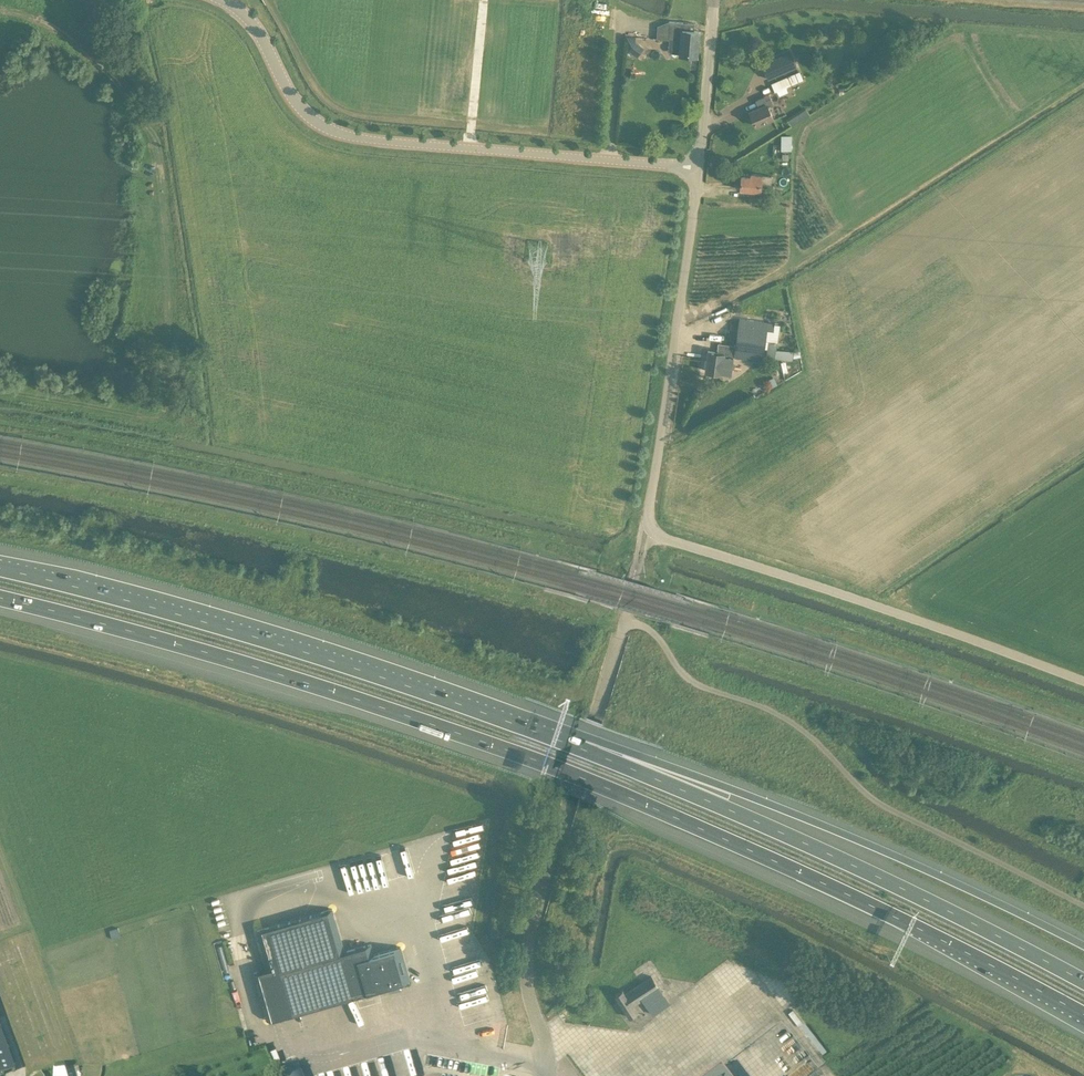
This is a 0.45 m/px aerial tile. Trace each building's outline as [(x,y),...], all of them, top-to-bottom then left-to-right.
[(668,39),(681,41),(680,55),(697,56),(699,31),(694,30),(694,23),(668,21),(668,39)] [(638,57),(645,45),(631,36),(623,48),(638,57)] [(791,51),(762,64),(769,79),(797,66),(791,51)] [(771,83),(774,90),(802,78),(799,70),(771,83)] [(756,100),(759,107),(750,111),(756,126),(773,118),(768,106),(773,104),(769,95),(756,100)] [(792,126),(811,115),(806,107),(787,118),(792,126)] [(791,136),(781,135),(781,162),(788,162),(789,150),(791,150),(791,136)] [(761,191),(761,183),(770,183),(770,175),(762,174),(751,173),(751,175),(741,174),(740,189),(761,191)] [(718,343),(717,352),(708,350),(705,371),(722,373),(724,356),(744,359),(762,362),(767,328),(738,323),(735,346),(718,343)] [(703,379),(697,378),(695,390),(701,391),(703,379)] [(400,983),(411,980),(409,976),(406,964),(401,946),(374,954),(371,943),(345,951),(333,909),(257,931),(268,969),(254,973),(268,1021),(388,986),(390,992),(402,989),(400,983)] [(670,1004),(660,989),(651,975),(624,992),(622,989),(614,995),(629,1017),(637,1012),(633,1006),(642,1000),(653,1016),(670,1004)] [(468,1022),(493,1013),(491,1008),(466,1017),(468,1022)] [(15,1071),(0,1030),(0,1075),(15,1071)] [(356,1075),(414,1075),(408,1053),(354,1065),(356,1075)] [(721,1066),(708,1075),(729,1075),(721,1066)] [(53,1075),(66,1075),(67,1067),(53,1067),(53,1075)]
